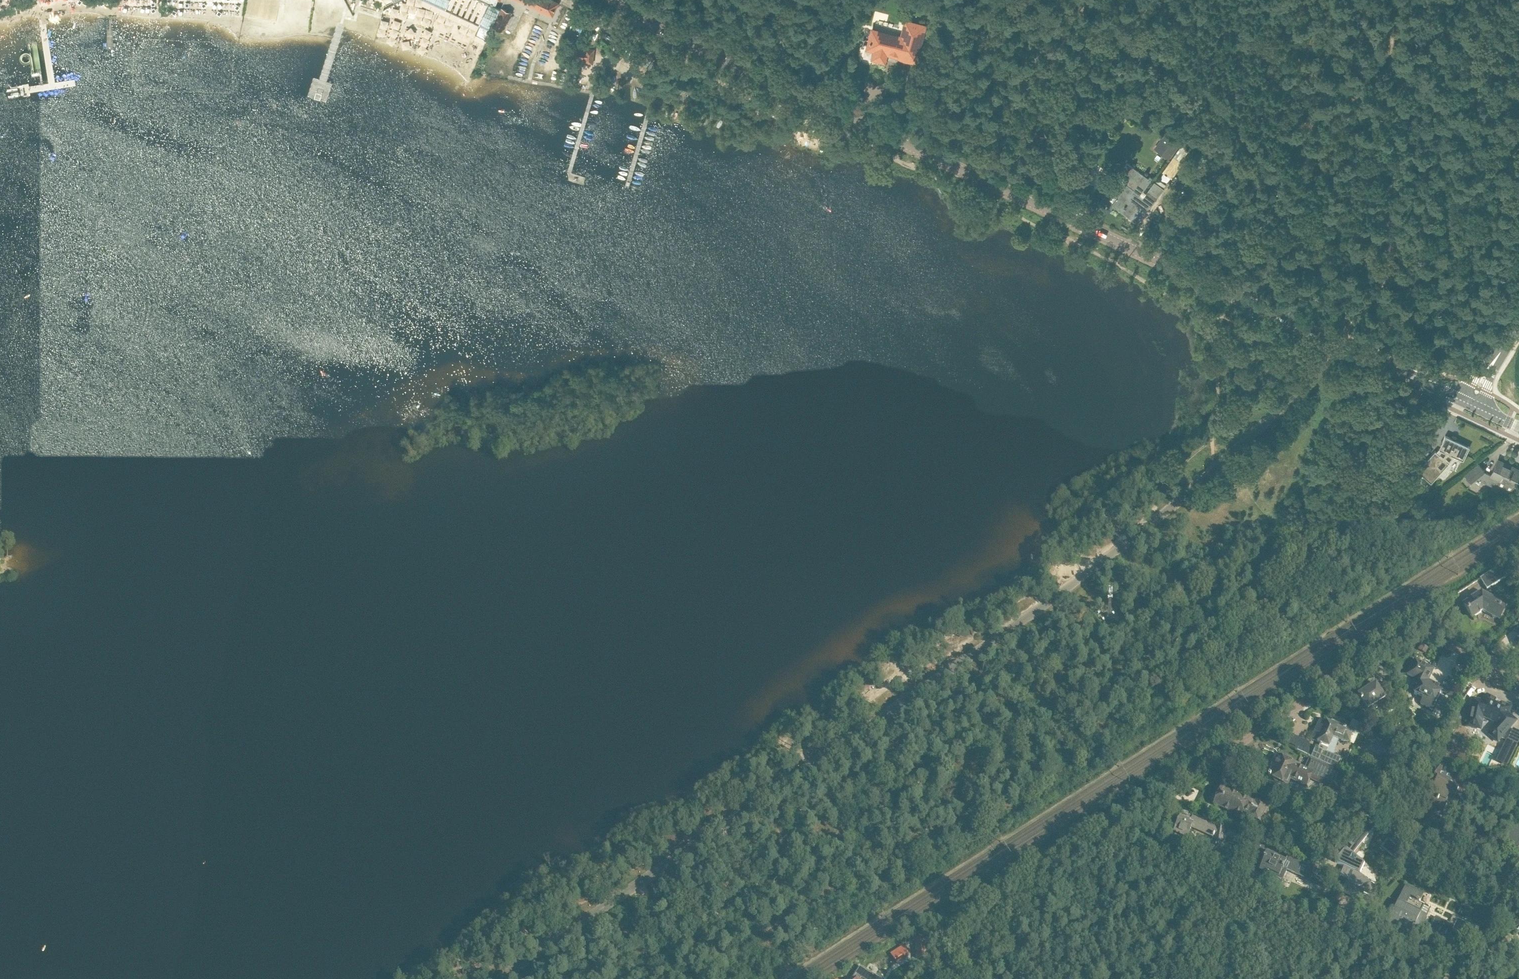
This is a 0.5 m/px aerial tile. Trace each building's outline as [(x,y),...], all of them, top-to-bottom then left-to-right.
[(552,0),(520,0),(552,15),(558,3),(552,0)] [(501,11),(493,29),(502,33),(512,13),(502,8),(501,11)] [(865,49),(873,51),(871,59),(886,63),(888,55),(917,62),(927,24),(904,18),(900,34),(871,26),(865,49)] [(399,35),(397,44),(414,49),(420,32),(412,29),(409,38),(399,35)] [(580,62),(581,44),(573,43),(571,61),(580,62)] [(1169,135),(1158,149),(1159,150),(1168,157),(1178,143),(1169,135)] [(1168,183),(1183,163),(1181,161),(1188,151),(1182,146),(1159,176),(1168,183)] [(1118,197),(1113,204),(1122,210),(1133,195),(1130,193),(1134,189),(1137,184),(1139,186),(1140,185),(1144,188),(1152,178),(1150,176),(1148,178),(1127,162),(1121,170),(1127,174),(1113,193),(1118,197)] [(1155,199),(1163,187),(1154,181),(1147,191),(1144,188),(1140,185),(1139,186),(1137,184),(1134,189),(1130,193),(1133,195),(1122,210),(1130,216),(1137,206),(1145,211),(1150,205),(1151,205),(1155,199)] [(1439,473),(1449,463),(1448,462),(1454,455),(1463,459),(1465,455),(1469,446),(1445,435),(1441,445),(1442,445),(1441,448),(1439,448),(1436,451),(1435,450),(1426,460),(1421,455),(1409,468),(1415,473),(1418,470),(1431,482),(1439,473)] [(1517,480),(1518,476),(1518,469),(1498,460),(1491,474),(1486,472),(1485,471),(1478,462),(1464,474),(1471,482),(1476,478),(1495,487),(1497,483),(1512,490),(1514,486),(1517,480)] [(1509,575),(1496,568),(1480,578),(1487,589),(1509,575)] [(1481,593),(1463,605),(1472,617),(1483,611),(1499,619),(1507,604),(1495,598),(1495,600),(1481,593)] [(1452,697),(1457,687),(1447,681),(1443,688),(1428,680),(1434,669),(1415,659),(1407,674),(1415,678),(1410,689),(1415,692),(1414,694),(1424,698),(1421,704),(1432,710),(1441,692),(1452,697)] [(1368,710),(1369,710),(1371,712),(1373,714),(1375,714),(1377,715),(1381,714),(1395,709),(1389,692),(1386,683),(1377,686),(1376,684),(1359,695),(1361,698),(1360,699),(1361,701),(1362,701),(1368,710)] [(1498,741),(1509,728),(1516,721),(1508,713),(1511,707),(1504,704),(1502,706),(1494,702),(1494,699),(1487,696),(1484,701),(1473,699),(1472,705),(1471,708),(1472,708),(1468,726),(1480,729),(1483,716),(1488,717),(1493,720),(1497,723),(1488,733),(1498,741)] [(1341,723),(1332,719),(1331,723),(1320,719),(1311,739),(1329,747),(1327,751),(1316,746),(1311,757),(1338,769),(1342,758),(1334,755),(1339,739),(1349,743),(1354,731),(1365,735),(1367,727),(1352,721),(1349,729),(1340,726),(1341,723)] [(1507,738),(1502,747),(1513,753),(1517,744),(1507,738)] [(1269,775),(1268,777),(1270,778),(1273,779),(1275,782),(1279,784),(1282,783),(1287,785),(1290,780),(1291,776),(1307,783),(1308,782),(1309,779),(1335,791),(1343,773),(1310,758),(1305,769),(1286,761),(1277,756),(1273,766),(1274,766),(1269,775)] [(1450,783),(1451,781),(1453,782),(1458,771),(1441,764),(1434,773),(1444,778),(1443,780),(1436,777),(1428,795),(1430,795),(1426,804),(1425,804),(1421,812),(1432,816),(1435,809),(1443,812),(1447,802),(1446,802),(1449,796),(1454,798),(1459,787),(1450,783)] [(1230,790),(1228,790),(1222,787),(1214,804),(1229,811),(1228,813),(1239,818),(1243,810),(1250,813),(1249,815),(1260,820),(1267,805),(1256,800),(1255,803),(1234,793),(1233,791),(1230,790)] [(1253,842),(1240,836),(1241,834),(1238,833),(1238,832),(1234,830),(1234,831),(1226,828),(1226,829),(1216,827),(1193,817),(1192,818),(1187,815),(1186,819),(1180,817),(1174,830),(1188,836),(1191,827),(1214,837),(1212,848),(1223,850),(1225,835),(1238,841),(1234,851),(1247,856),(1253,842)] [(1338,859),(1334,864),(1343,868),(1340,876),(1347,880),(1341,893),(1344,894),(1344,893),(1342,892),(1344,888),(1347,882),(1351,883),(1350,884),(1365,891),(1371,894),(1375,886),(1369,881),(1360,874),(1365,865),(1361,862),(1352,855),(1363,842),(1362,841),(1375,826),(1376,827),(1377,826),(1368,817),(1347,841),(1353,846),(1349,851),(1344,847),(1343,848),(1342,847),(1336,856),(1337,856),(1336,858),(1338,859)] [(1499,846),(1510,855),(1518,844),(1518,822),(1499,846)] [(1257,842),(1254,848),(1262,852),(1265,846),(1257,842)] [(1264,860),(1260,870),(1266,873),(1283,881),(1287,870),(1292,872),(1311,881),(1312,878),(1316,880),(1317,877),(1320,871),(1301,862),(1288,856),(1285,861),(1276,857),(1277,855),(1268,850),(1263,859),(1264,860)] [(1491,857),(1487,862),(1491,866),(1495,861),(1501,854),(1496,851),(1491,857)] [(1213,859),(1210,867),(1225,874),(1228,865),(1213,859)] [(1412,928),(1445,944),(1451,932),(1454,926),(1436,917),(1430,931),(1421,927),(1427,916),(1421,913),(1425,905),(1419,902),(1423,894),(1406,886),(1386,927),(1388,928),(1389,925),(1397,928),(1397,929),(1408,935),(1412,928)] [(929,957),(927,939),(927,938),(916,939),(918,958),(929,957)] [(890,952),(896,963),(910,955),(904,944),(890,952)]
